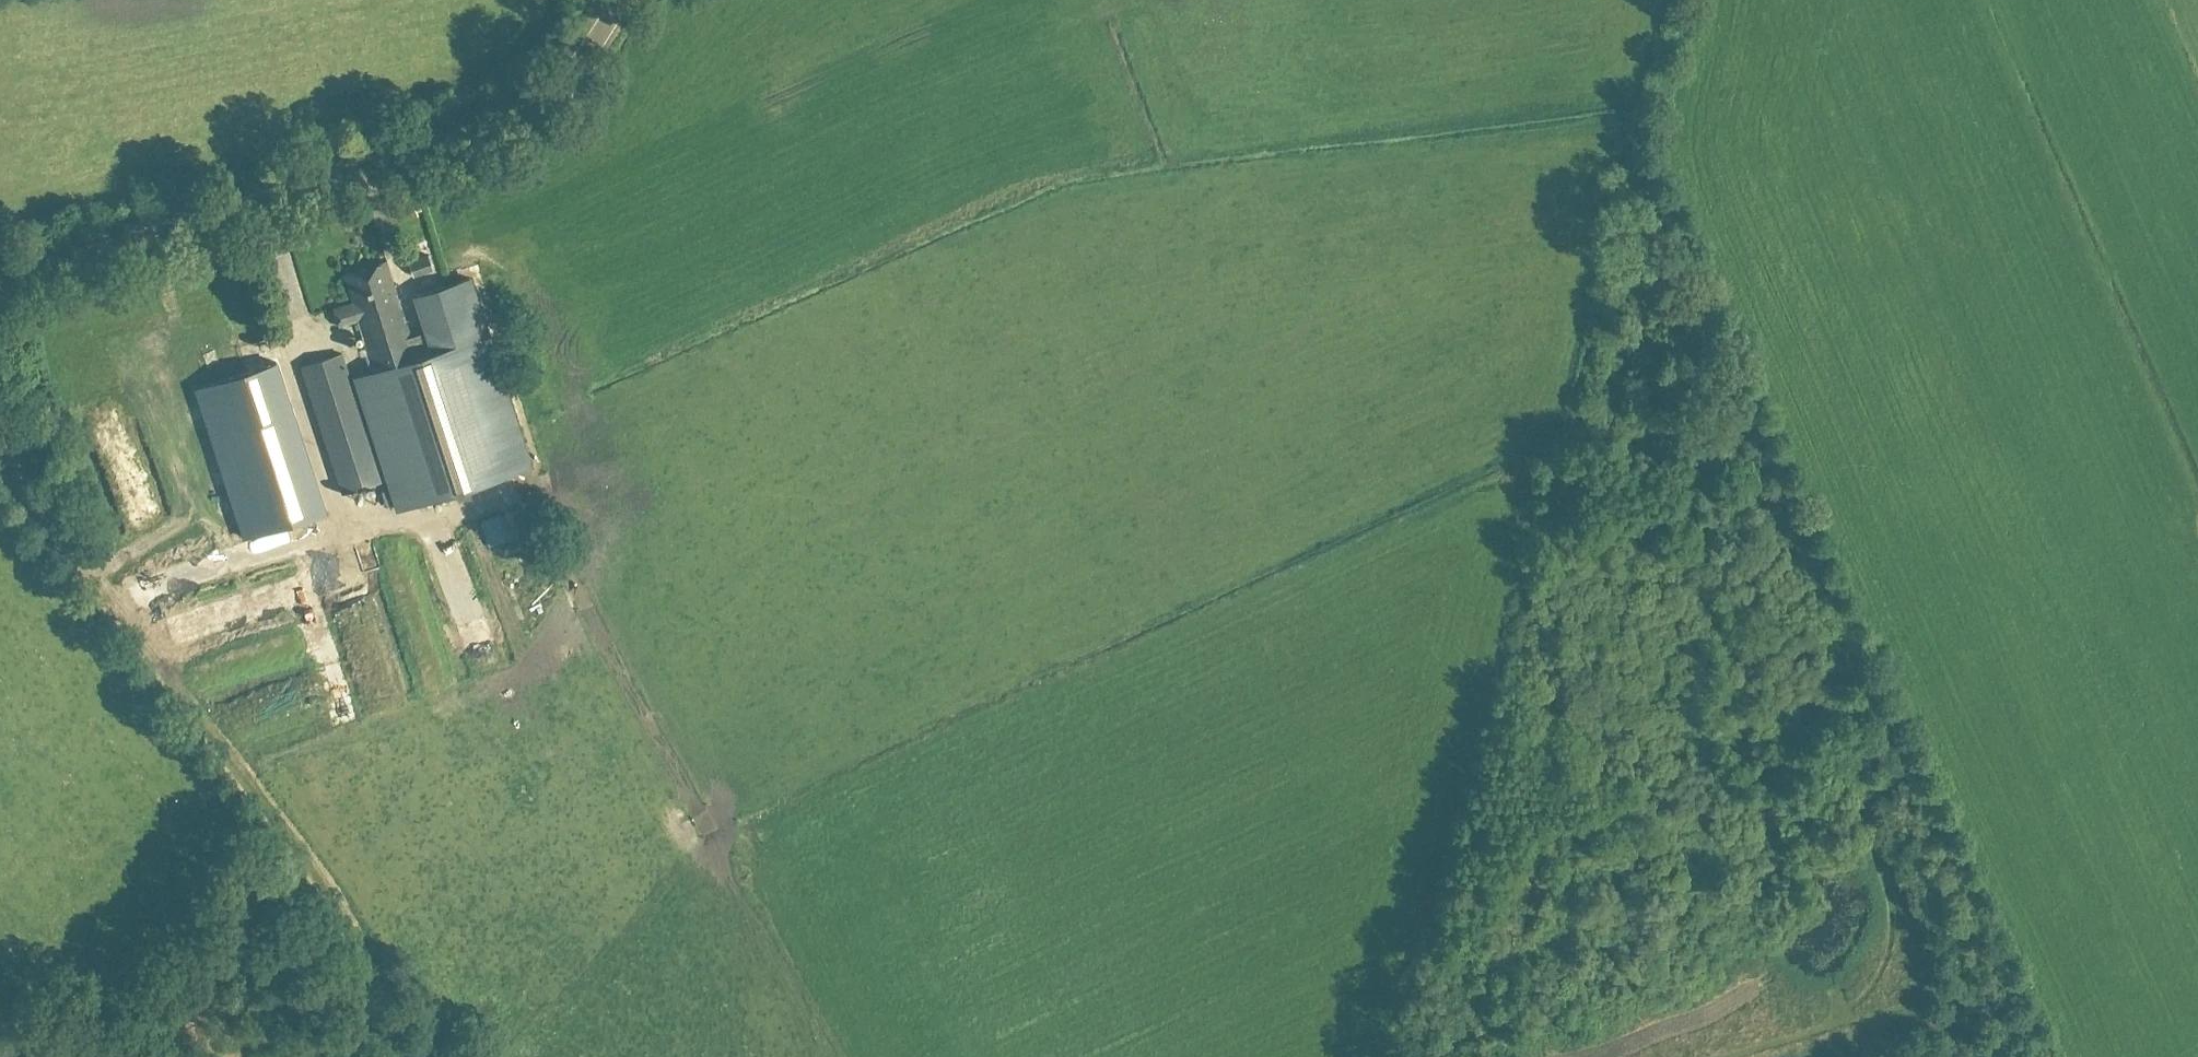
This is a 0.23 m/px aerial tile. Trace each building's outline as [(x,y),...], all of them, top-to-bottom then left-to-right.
[(412,276),(420,274),(433,269),(429,256),(428,257),(427,254),(407,261),(412,276)] [(435,354),(417,360),(385,262),(343,275),(352,302),(331,309),(336,326),(358,319),(374,370),(353,377),(397,513),(532,469),(470,281),(425,296),(433,322),(425,324),(435,354)] [(262,345),(267,363),(288,357),(283,339),(262,345)] [(342,494),(383,481),(341,352),(300,365),(342,494)] [(197,387),(213,437),(279,416),(293,411),(277,361),(197,387)] [(489,519),(496,536),(512,530),(505,513),(489,519)] [(287,532),(289,562),(314,560),(312,531),(287,532)] [(391,550),(394,571),(405,569),(402,548),(391,550)] [(409,572),(409,588),(424,588),(423,571),(409,572)] [(301,634),(308,658),(328,652),(321,628),(301,634)] [(322,656),(341,731),(368,724),(365,709),(351,712),(344,685),(354,683),(349,664),(335,668),(331,653),(322,656)] [(718,813),(694,823),(702,841),(726,831),(718,813)]
